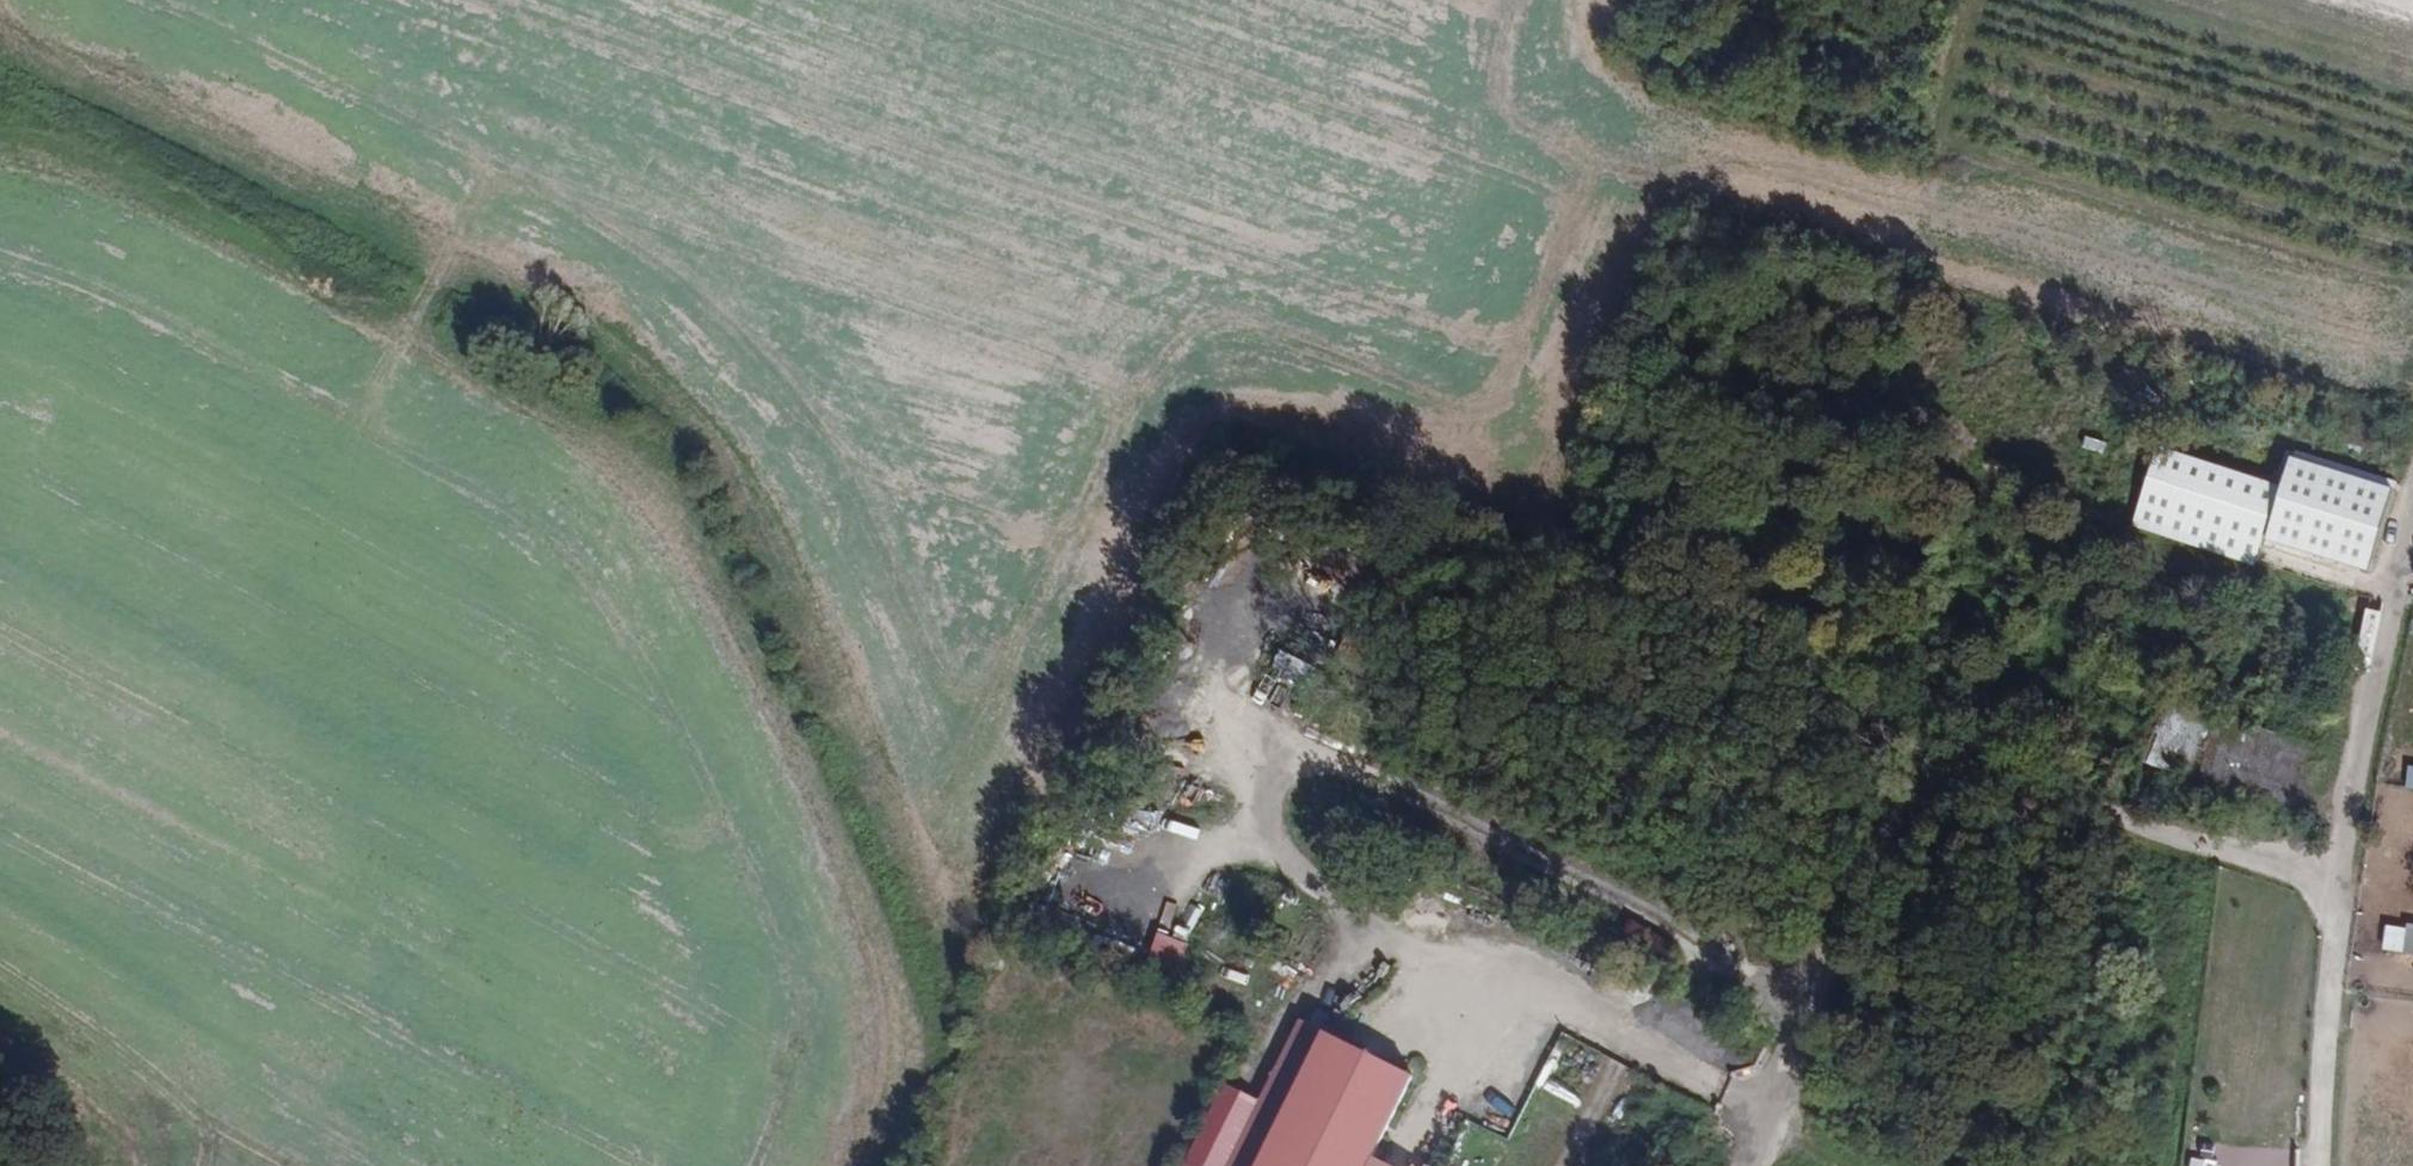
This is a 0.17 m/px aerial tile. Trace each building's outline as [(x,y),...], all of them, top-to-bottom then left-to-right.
[(2354,485),(2356,471),(2301,462),(2299,477),(2354,485)] [(1266,678),(1295,690),(1307,662),(1278,650),(1266,678)] [(2146,761),(2184,775),(2206,716),(2169,702),(2146,761)] [(2404,766),(2401,788),(2412,789),(2412,767),(2404,766)] [(2398,953),(2412,956),(2412,926),(2403,924),(2402,929),(2398,953)] [(2402,929),(2382,926),(2378,950),(2398,953),(2402,929)] [(1155,932),(1147,956),(1177,966),(1185,942),(1155,932)] [(1336,1040),(1310,1025),(1234,1165),(1268,1165),(1336,1040)] [(1420,1085),(1336,1040),(1268,1165),(1376,1165),(1420,1085)]
